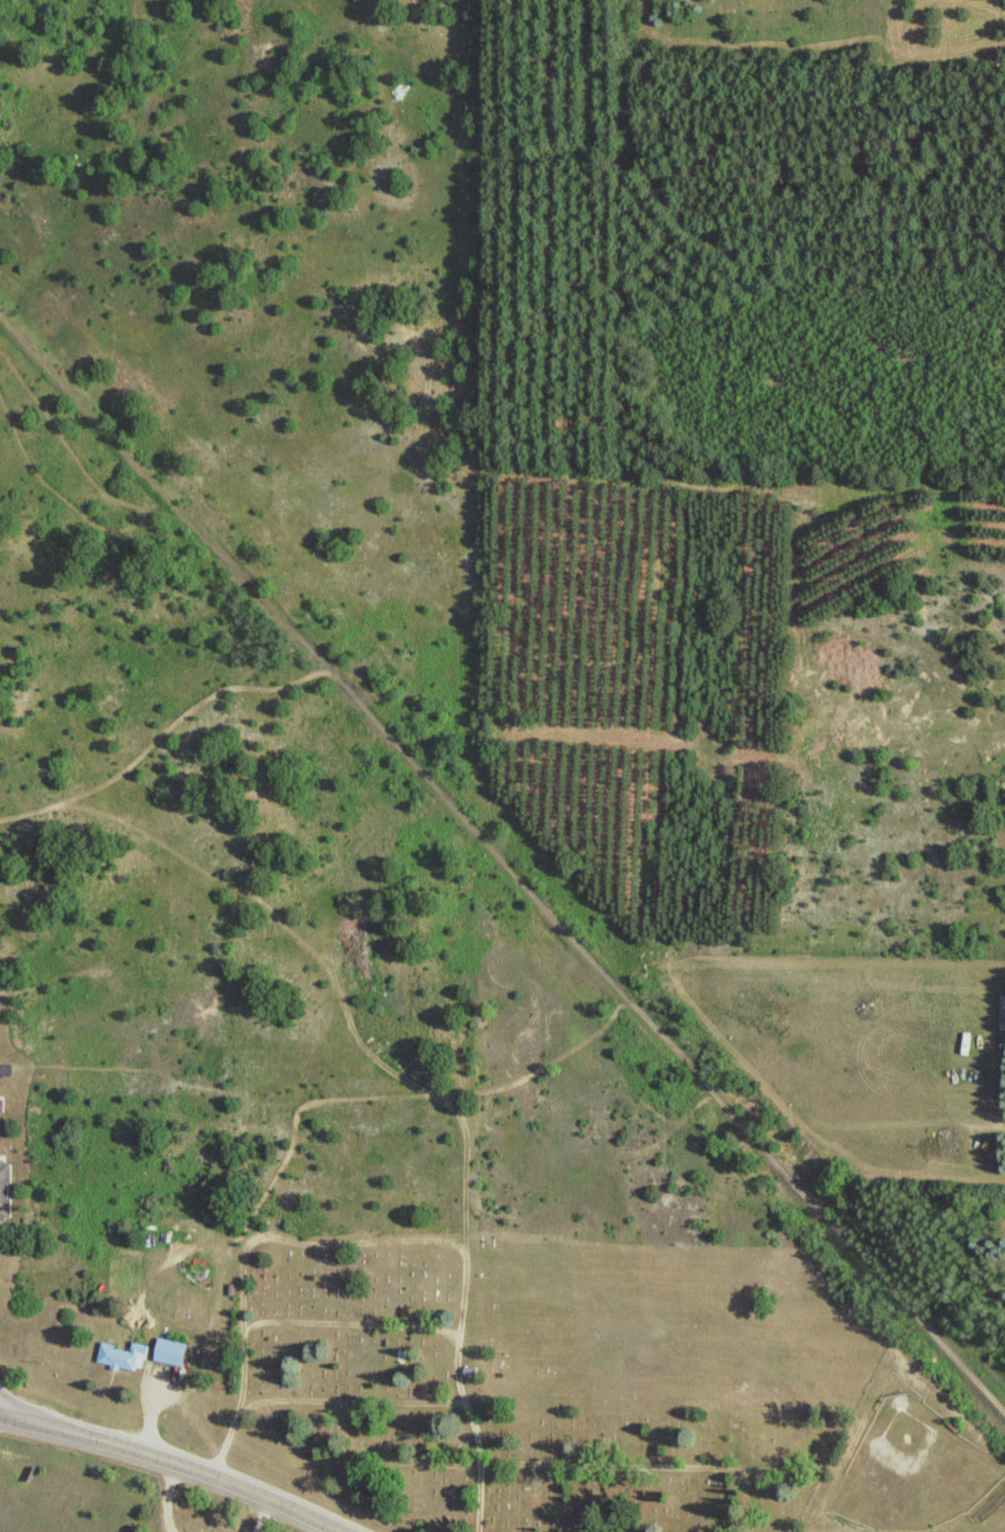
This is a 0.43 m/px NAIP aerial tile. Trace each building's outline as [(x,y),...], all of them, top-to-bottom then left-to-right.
[(11,1219),(10,1159),(0,1159),(0,1220),(11,1219)] [(189,1344),(160,1339),(156,1361),(185,1366),(189,1344)] [(149,1346),(134,1343),(133,1350),(102,1344),(99,1363),(144,1372),(149,1346)]
